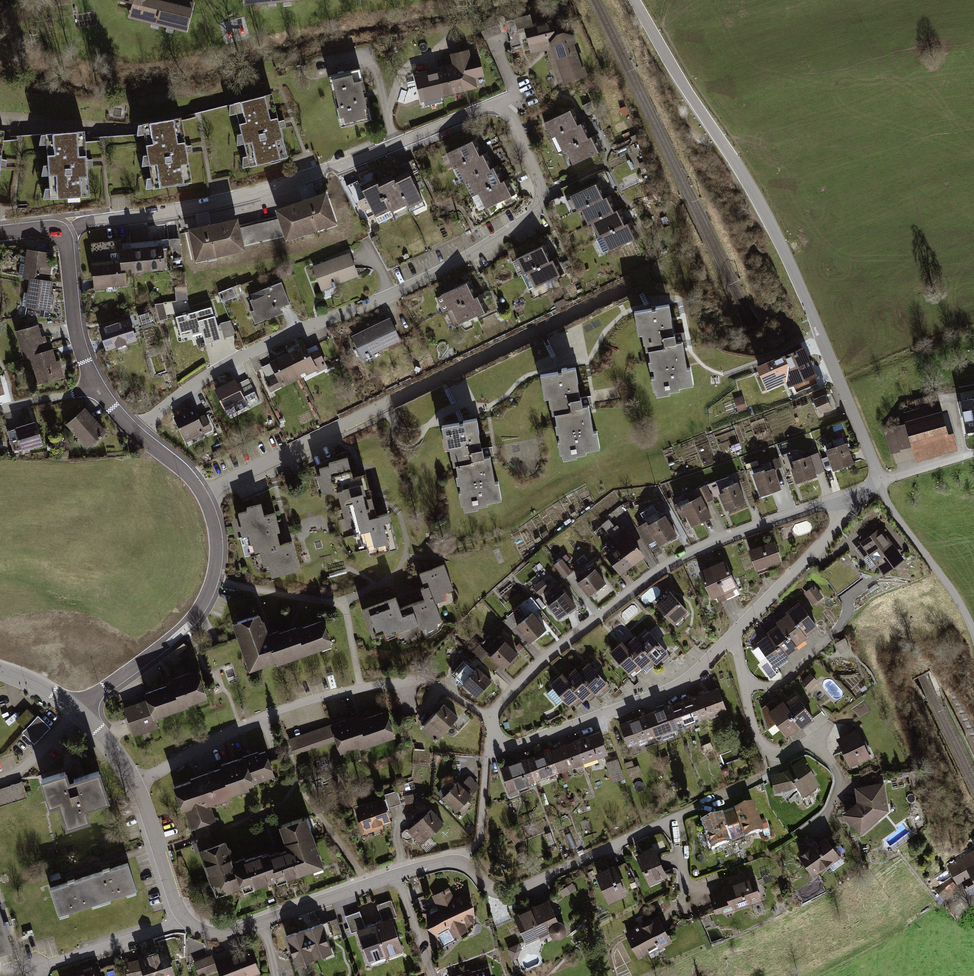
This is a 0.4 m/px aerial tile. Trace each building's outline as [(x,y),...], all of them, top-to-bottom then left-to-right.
[(131,3),(127,18),(185,33),(192,7),(167,0),(149,0),(147,7),(131,3)] [(243,10),(302,4),(302,0),(242,0),(243,10)] [(550,20),(524,28),(531,52),(555,45),(565,81),(582,76),(568,27),(554,31),(550,20)] [(451,64),(440,67),(448,96),(477,88),(474,79),(482,77),(477,55),(472,57),(469,48),(448,54),(451,64)] [(448,96),(440,67),(414,74),(422,103),(448,96)] [(361,70),(329,77),(340,128),(372,121),(361,70)] [(271,94),(233,103),(250,164),(285,156),(271,94)] [(568,112),(545,123),(550,136),(554,135),(575,125),(568,112)] [(177,118),(141,124),(153,187),(189,182),(177,118)] [(575,125),(554,135),(561,151),(565,150),(588,139),(580,123),(575,125)] [(81,130),(43,133),(47,198),(86,195),(81,130)] [(588,139),(565,150),(572,165),(598,153),(591,138),(588,139)] [(478,157),(471,141),(447,153),(454,168),(456,167),(478,157)] [(478,157),(456,167),(463,182),(467,180),(489,169),(482,155),(478,157)] [(399,180),(393,183),(404,206),(407,210),(423,202),(405,167),(395,172),(399,180)] [(489,169),(467,180),(474,194),(477,192),(499,182),(492,168),(489,169)] [(392,180),(377,187),(389,211),(390,213),(404,206),(393,183),(392,180)] [(499,182),(477,192),(484,207),(509,195),(502,180),(499,182)] [(602,201),(594,183),(565,197),(573,215),(580,211),(602,201)] [(359,186),(353,188),(360,203),(366,200),(375,218),(389,211),(377,187),(376,184),(361,191),(359,186)] [(328,187),(278,205),(279,216),(252,226),(257,245),(339,222),(328,187)] [(602,201),(580,211),(587,226),(592,224),(613,214),(606,199),(602,201)] [(613,214),(592,224),(598,237),(602,236),(623,226),(617,213),(613,214)] [(244,228),(240,214),(190,225),(190,232),(196,259),(257,245),(252,226),(244,228)] [(623,226),(602,236),(610,253),(634,241),(626,224),(623,226)] [(89,244),(92,290),(126,287),(126,274),(166,272),(164,244),(117,247),(117,242),(89,244)] [(49,252),(26,250),(23,279),(26,279),(50,282),(52,268),(48,268),(49,252)] [(539,250),(517,260),(524,274),(545,264),(539,250)] [(350,251),(313,265),(321,291),(333,286),(359,276),(356,268),(350,251)] [(559,278),(551,261),(545,264),(524,274),(518,277),(526,293),(559,278)] [(50,282),(26,279),(24,295),(20,295),(19,309),(53,313),(55,297),(52,296),(53,282),(50,282)] [(265,296),(249,303),(259,326),(283,315),(281,310),(290,306),(280,283),(262,290),(265,296)] [(465,284),(440,295),(448,313),(452,312),(473,302),(465,284)] [(234,287),(220,291),(222,300),(236,296),(234,287)] [(473,302),(452,312),(459,328),(490,314),(482,298),(473,302)] [(156,305),(160,319),(168,317),(164,303),(156,305)] [(213,305),(177,315),(183,337),(203,332),(206,343),(236,334),(231,320),(219,323),(213,305)] [(650,309),(632,311),(635,336),(640,335),(642,352),(647,351),(649,363),(646,364),(647,369),(652,369),(653,377),(649,377),(651,390),(656,390),(656,395),(670,393),(669,391),(680,390),(680,387),(691,386),(689,368),(685,369),(682,342),(674,343),(673,333),(669,333),(666,305),(654,306),(654,309),(650,309)] [(150,312),(139,316),(142,323),(152,320),(150,312)] [(99,326),(106,348),(137,339),(130,316),(99,326)] [(390,319),(352,338),(364,362),(402,343),(390,319)] [(38,327),(16,333),(24,362),(29,361),(50,355),(46,340),(42,341),(38,327)] [(302,343),(286,350),(299,379),(315,372),(320,377),(329,373),(317,349),(307,354),(302,343)] [(276,380),(269,383),(272,391),(299,379),(286,350),(266,359),(276,380)] [(805,353),(782,362),(794,389),(816,379),(805,353)] [(50,355),(29,361),(36,388),(65,380),(60,363),(56,364),(53,354),(50,355)] [(575,370),(537,375),(540,399),(548,398),(550,413),(552,413),(553,421),(555,431),(557,430),(558,441),(555,442),(557,453),(561,452),(562,459),(588,456),(587,450),(600,448),(598,430),(591,431),(589,414),(588,404),(580,405),(577,385),(575,370)] [(234,380),(214,389),(225,414),(245,406),(234,380)] [(826,397),(814,402),(819,414),(831,409),(826,397)] [(940,405),(905,415),(917,461),(953,452),(940,405)] [(966,406),(968,428),(973,427),(973,405),(966,406)] [(193,407),(173,416),(185,443),(211,432),(204,415),(197,418),(193,407)] [(86,412),(68,426),(80,442),(83,439),(90,448),(105,435),(86,412)] [(475,418),(438,426),(442,448),(448,447),(451,463),(462,511),(488,505),(490,505),(503,502),(499,482),(495,483),(491,464),(489,455),(483,456),(479,436),(475,418)] [(36,421),(14,427),(21,451),(43,445),(36,421)] [(890,452),(910,447),(905,428),(885,433),(890,452)] [(846,444),(826,451),(833,470),(853,463),(846,444)] [(811,457),(790,463),(795,481),(817,475),(811,457)] [(319,495),(334,491),(352,479),(347,458),(321,465),(323,473),(314,475),(319,495)] [(772,468),(753,475),(760,495),(779,488),(772,468)] [(334,491),(342,520),(339,521),(344,539),(359,535),(364,555),(396,546),(387,512),(372,516),(362,476),(352,479),(334,491)] [(738,483),(720,490),(726,509),(745,502),(738,483)] [(701,497),(682,505),(691,528),(711,519),(701,497)] [(260,505),(244,508),(245,512),(236,514),(245,556),(257,553),(260,569),(269,567),(271,577),(299,572),(293,542),(277,545),(275,538),(275,534),(279,533),(276,514),(262,517),(260,505)] [(666,516),(647,526),(658,547),(677,537),(666,516)] [(611,534),(618,529),(611,518),(604,523),(611,534)] [(862,561),(856,565),(848,554),(829,567),(834,575),(827,580),(837,595),(862,577),(856,569),(872,558),(882,572),(902,558),(881,529),(860,544),(864,549),(856,554),(862,561)] [(625,530),(610,541),(615,549),(631,571),(647,561),(625,530)] [(774,542),(750,549),(758,575),(767,572),(766,566),(780,562),(774,542)] [(631,571),(615,549),(605,556),(621,578),(631,571)] [(722,556),(709,561),(726,599),(739,593),(722,556)] [(709,561),(696,567),(712,605),(726,599),(709,561)] [(422,589),(426,599),(444,592),(453,589),(445,566),(422,575),(426,587),(422,589)] [(595,570),(578,581),(587,596),(604,585),(595,570)] [(534,584),(536,590),(547,587),(545,580),(534,584)] [(814,604),(825,595),(815,583),(804,592),(814,604)] [(396,598),(360,612),(371,641),(381,638),(384,645),(400,638),(403,646),(420,640),(416,630),(426,626),(430,636),(443,631),(440,625),(445,623),(439,607),(448,603),(444,592),(426,599),(400,609),(396,598)] [(670,593),(655,606),(673,626),(688,614),(670,593)] [(566,594),(548,605),(557,619),(575,608),(566,594)] [(785,611),(786,613),(804,635),(815,626),(795,602),(785,611)] [(776,621),(778,624),(795,646),(806,637),(804,635),(786,613),(776,621)] [(261,614),(229,624),(234,641),(245,674),(277,665),(268,635),(261,614)] [(533,614),(517,625),(529,642),(545,630),(533,614)] [(268,635),(277,665),(286,662),(332,648),(324,619),(268,635)] [(778,624),(766,633),(768,636),(785,657),(796,648),(795,646),(778,624)] [(648,630),(636,640),(656,662),(661,667),(672,657),(648,630)] [(768,636),(758,644),(776,667),(786,659),(785,657),(768,636)] [(634,637),(624,646),(643,667),(646,671),(656,662),(636,640),(634,637)] [(842,656),(853,652),(846,637),(836,641),(842,656)] [(506,641),(491,656),(502,667),(517,653),(506,641)] [(624,646),(620,642),(608,653),(628,674),(633,670),(636,673),(643,667),(624,646)] [(588,663),(577,673),(597,695),(602,700),(613,690),(588,663)] [(146,700),(122,708),(130,734),(132,738),(158,730),(155,720),(209,703),(206,696),(198,669),(169,678),(170,682),(143,690),(146,700)] [(476,669),(463,683),(478,695),(490,682),(476,669)] [(574,670),(565,679),(584,700),(587,704),(597,695),(577,673),(574,670)] [(565,679),(561,675),(549,685),(568,707),(574,702),(577,706),(584,700),(565,679)] [(811,677),(801,686),(807,693),(817,684),(811,677)] [(726,689),(700,698),(708,721),(734,712),(726,689)] [(795,694),(783,703),(801,729),(813,721),(795,694)] [(700,698),(673,708),(681,730),(708,721),(700,698)] [(773,702),(762,710),(767,731),(778,724),(787,738),(801,729),(783,703),(776,707),(773,702)] [(458,719),(445,705),(422,728),(435,742),(446,731),(458,719)] [(673,708),(647,717),(655,740),(681,730),(673,708)] [(28,731),(24,735),(35,745),(50,729),(30,709),(18,721),(28,731)] [(384,711),(289,741),(294,755),(335,742),(339,754),(393,737),(384,711)] [(647,717),(621,727),(629,749),(655,740),(647,717)] [(856,730),(837,739),(850,768),(870,759),(856,730)] [(602,733),(576,742),(584,765),(610,756),(602,733)] [(576,742),(550,752),(558,774),(584,765),(576,742)] [(273,776),(263,747),(256,750),(254,744),(216,756),(229,795),(268,783),(267,778),(273,776)] [(550,752),(523,761),(531,784),(558,774),(550,752)] [(229,795),(216,756),(200,762),(215,805),(230,800),(229,795)] [(613,781),(625,777),(619,757),(606,761),(613,781)] [(523,761),(497,771),(506,793),(531,784),(523,761)] [(215,805),(200,762),(191,765),(193,769),(170,776),(192,838),(222,829),(215,805)] [(803,765),(785,776),(771,779),(775,800),(797,797),(802,804),(820,793),(803,765)] [(104,798),(97,774),(67,783),(64,775),(45,781),(52,804),(58,802),(66,827),(86,820),(81,805),(104,798)] [(471,797),(458,783),(442,800),(455,813),(471,797)] [(0,792),(0,809),(28,800),(24,785),(0,792)] [(855,805),(844,812),(859,836),(887,813),(883,786),(855,790),(855,805)] [(401,803),(397,790),(384,795),(388,808),(401,803)] [(383,798),(357,806),(364,833),(382,829),(382,825),(390,822),(383,798)] [(754,808),(726,817),(735,844),(763,835),(754,808)] [(445,825),(432,812),(408,834),(420,848),(432,837),(445,825)] [(275,853),(264,856),(271,879),(273,886),(324,870),(307,816),(277,825),(284,850),(275,853)] [(726,817),(701,825),(709,852),(735,844),(726,817)] [(222,829),(192,838),(193,843),(210,898),(240,889),(233,866),(222,829)] [(827,839),(801,856),(814,876),(840,859),(827,839)] [(653,849),(636,857),(649,886),(666,878),(653,849)] [(953,864),(972,893),(973,892),(973,850),(953,864)] [(233,866),(240,889),(271,879),(264,856),(233,866)] [(127,867),(89,879),(97,905),(135,893),(127,867)] [(941,897),(957,888),(946,868),(934,876),(939,885),(935,887),(941,897)] [(613,869),(594,878),(608,905),(626,896),(613,869)] [(763,903),(754,878),(723,889),(724,891),(709,896),(716,919),(763,903)] [(89,879),(48,891),(57,917),(97,905),(89,879)] [(437,911),(426,916),(440,948),(455,942),(451,933),(464,934),(469,925),(480,921),(469,896),(453,903),(447,891),(431,898),(437,911)] [(382,918),(396,914),(392,899),(377,903),(382,918)] [(549,903),(515,917),(527,946),(561,932),(549,903)] [(388,917),(372,923),(385,959),(401,953),(388,917)] [(661,919),(625,935),(636,959),(671,943),(661,919)] [(372,923),(357,928),(369,964),(385,959),(372,923)] [(8,951),(2,931),(0,926),(0,954),(8,951)] [(319,928),(302,933),(311,960),(327,955),(319,928)] [(302,933),(285,939),(294,966),(311,960),(302,933)] [(518,943),(508,947),(513,960),(523,956),(518,943)] [(168,949),(124,964),(129,975),(136,975),(142,974),(143,975),(177,975),(168,949)] [(217,963),(215,956),(193,964),(197,975),(213,975),(220,973),(221,975),(257,975),(258,975),(250,951),(217,963)]
